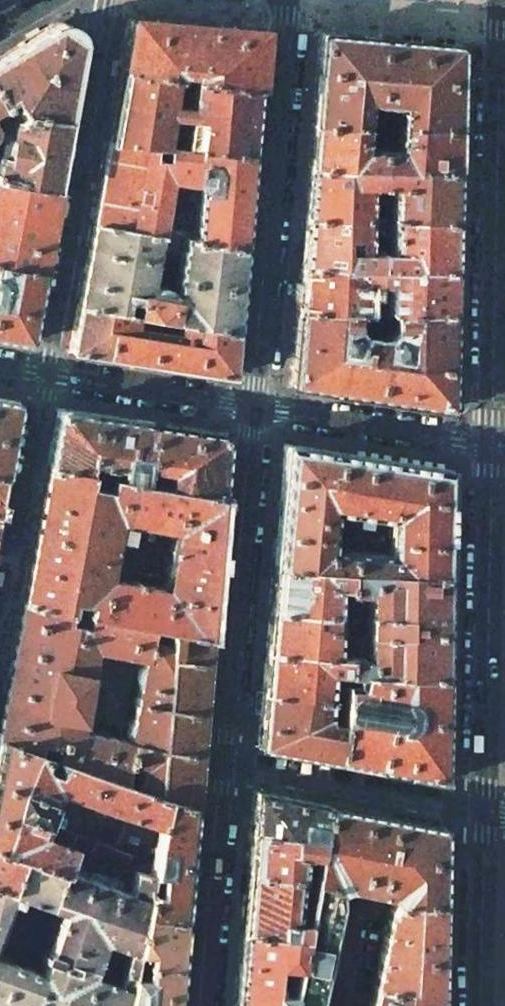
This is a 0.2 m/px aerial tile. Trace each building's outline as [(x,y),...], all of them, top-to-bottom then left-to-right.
[(181,21),(153,18),(153,20),(128,18),(119,68),(171,75),(190,78),(255,87),(260,27),(258,27),(230,25),(230,27),(208,25),(208,23),(181,21)] [(0,57),(0,98),(6,94),(16,111),(18,110),(60,117),(74,39),(53,25),(16,47),(0,57)] [(312,124),(364,125),(366,103),(376,103),(400,105),(398,126),(456,127),(457,44),(389,38),(320,32),(312,124)] [(171,75),(119,68),(114,100),(108,130),(175,141),(200,145),(250,153),(255,87),(190,78),(189,90),(187,105),(175,104),(167,103),(171,75)] [(190,78),(171,75),(167,103),(175,104),(178,89),(189,90),(190,78)] [(376,103),(366,103),(364,125),(374,126),(376,103)] [(47,187),(47,185),(54,146),(60,117),(18,110),(16,111),(8,116),(1,154),(0,153),(0,178),(47,187)] [(308,167),(380,168),(381,148),(361,148),(364,125),(312,124),(308,159),(308,167)] [(456,127),(398,126),(396,149),(381,148),(380,168),(455,170),(455,161),(456,127)] [(99,177),(91,222),(159,233),(159,232),(168,179),(175,141),(108,130),(99,177)] [(175,141),(168,179),(172,180),(162,232),(159,232),(159,233),(183,237),(192,238),(200,145),(175,141)] [(200,145),(192,238),(242,246),(245,198),(250,153),(200,145)] [(380,168),(308,167),(307,175),(303,216),(378,218),(380,168)] [(455,170),(380,168),(378,218),(454,220),(454,178),(455,170)] [(47,185),(47,187),(0,178),(0,264),(41,272),(49,226),(56,187),(47,185)] [(378,254),(378,218),(303,216),(298,255),(299,266),(375,268),(377,268),(378,265),(373,265),(374,254),(378,254)] [(454,220),(378,218),(378,254),(382,254),(382,265),(378,265),(377,268),(453,270),(453,258),(454,220)] [(156,247),(159,233),(91,222),(83,263),(77,303),(134,312),(178,320),(235,330),(236,287),(242,246),(192,238),(183,237),(180,250),(174,291),(168,290),(166,289),(162,286),(159,285),(155,285),(152,286),(150,287),(149,287),(156,247)] [(183,237),(159,233),(156,247),(161,247),(160,250),(175,252),(176,250),(180,250),(183,237)] [(378,265),(382,265),(382,254),(378,254),(374,254),(373,265),(378,265)] [(25,342),(28,341),(41,272),(0,264),(0,338),(25,342)] [(295,309),(374,310),(375,268),(299,266),(298,274),(295,309)] [(377,268),(375,268),(374,310),(452,312),(452,277),(453,270),(377,268)] [(134,312),(77,303),(68,349),(146,361),(202,370),(231,375),(232,364),(235,330),(178,320),(176,332),(132,324),(134,312)] [(367,396),(448,409),(450,408),(452,312),(374,310),(295,309),(288,384),(367,396)] [(3,476),(17,402),(17,401),(15,400),(0,398),(0,476),(3,476)] [(56,410),(46,465),(85,472),(87,461),(121,461),(117,478),(139,482),(143,465),(150,422),(140,421),(59,408),(57,409),(56,410)] [(223,434),(150,422),(143,465),(168,471),(165,486),(219,496),(222,458),(224,435),(224,434),(223,434)] [(283,446),(273,565),(350,570),(447,575),(449,469),(286,444),(284,445),(283,446)] [(219,496),(165,486),(139,482),(117,478),(85,472),(46,465),(32,538),(21,601),(149,624),(207,634),(219,496)] [(390,527),(355,522),(351,525),(349,551),(389,554),(390,527)] [(269,609),(347,612),(348,590),(350,570),(273,565),(269,609)] [(447,575),(350,570),(348,590),(353,591),(361,592),(368,586),(367,629),(367,662),(360,655),(344,654),(344,655),(342,672),(356,672),(445,675),(446,620),(447,575)] [(353,591),(348,590),(347,612),(344,654),(360,655),(367,662),(367,629),(360,630),(361,612),(352,611),(353,591)] [(0,714),(0,740),(119,781),(127,739),(126,739),(77,729),(92,648),(142,657),(143,657),(149,624),(21,601),(9,662),(0,714)] [(266,650),(344,655),(344,654),(347,612),(269,609),(266,650)] [(192,806),(207,634),(149,624),(143,657),(142,657),(140,664),(137,667),(135,672),(135,677),(137,681),(129,721),(126,724),(125,727),(124,730),(125,735),(126,739),(127,739),(119,781),(164,796),(192,806)] [(344,655),(266,650),(262,691),(325,697),(327,671),(342,672),(344,655)] [(342,672),(327,671),(325,697),(341,698),(342,682),(342,672)] [(445,675),(356,672),(354,682),(342,682),(341,698),(339,718),(339,723),(336,760),(442,780),(445,675)] [(325,697),(262,691),(257,745),(336,760),(339,723),(327,722),(327,724),(323,724),(324,712),(325,697)] [(341,698),(325,697),(324,712),(328,712),(328,717),(339,718),(341,698)] [(0,740),(0,887),(8,889),(14,854),(60,871),(61,868),(67,853),(70,844),(39,833),(43,821),(56,787),(125,812),(113,847),(137,856),(152,861),(164,796),(119,781),(0,740)] [(250,830),(317,838),(324,803),(254,789),(250,830)] [(186,864),(192,806),(164,796),(152,861),(142,913),(182,918),(186,864)] [(344,886),(390,895),(394,901),(393,902),(440,902),(441,826),(324,803),(317,838),(309,879),(308,883),(338,889),(344,886)] [(74,832),(43,821),(39,833),(70,844),(74,833),(74,832)] [(317,838),(250,830),(247,871),(295,877),(309,879),(317,838)] [(113,847),(74,833),(70,844),(67,853),(119,871),(120,870),(133,874),(137,856),(113,847)] [(133,874),(128,892),(61,868),(60,871),(14,854),(8,889),(0,887),(0,940),(14,901),(17,902),(20,895),(63,910),(40,973),(0,958),(0,1005),(124,1005),(135,951),(135,946),(142,913),(152,861),(137,856),(133,874)] [(295,877),(247,871),(241,931),(298,936),(301,922),(292,921),(295,877)] [(309,879),(295,877),(292,921),(301,922),(308,883),(309,879)] [(337,904),(337,889),(338,889),(308,883),(301,922),(298,936),(293,964),(285,1005),(315,1005),(337,904)] [(390,908),(374,986),(438,1003),(439,945),(440,902),(393,902),(390,908)] [(142,913),(135,946),(150,949),(145,974),(137,973),(141,952),(135,951),(124,1005),(174,1005),(175,991),(182,918),(142,913)] [(235,1005),(285,1005),(293,964),(298,936),(241,931),(235,1005)] [(438,1003),(374,986),(369,1005),(438,1005),(438,1003)]
